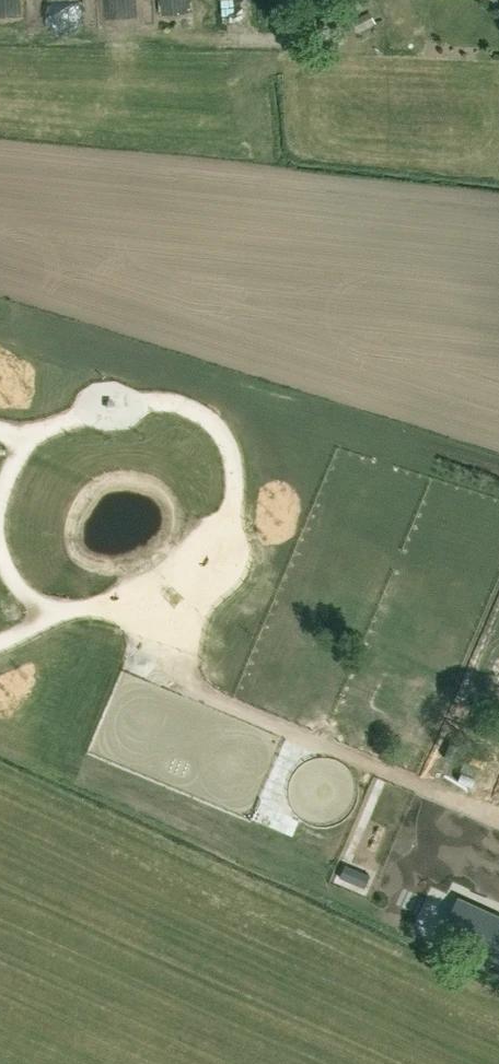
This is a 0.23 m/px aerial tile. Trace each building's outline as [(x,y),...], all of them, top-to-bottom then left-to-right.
[(358,33),(376,24),(370,12),(352,21),(358,33)] [(340,877),(365,888),(370,876),(345,865),(340,877)] [(495,916),(473,905),(455,945),(498,965),(498,917),(495,916)]
